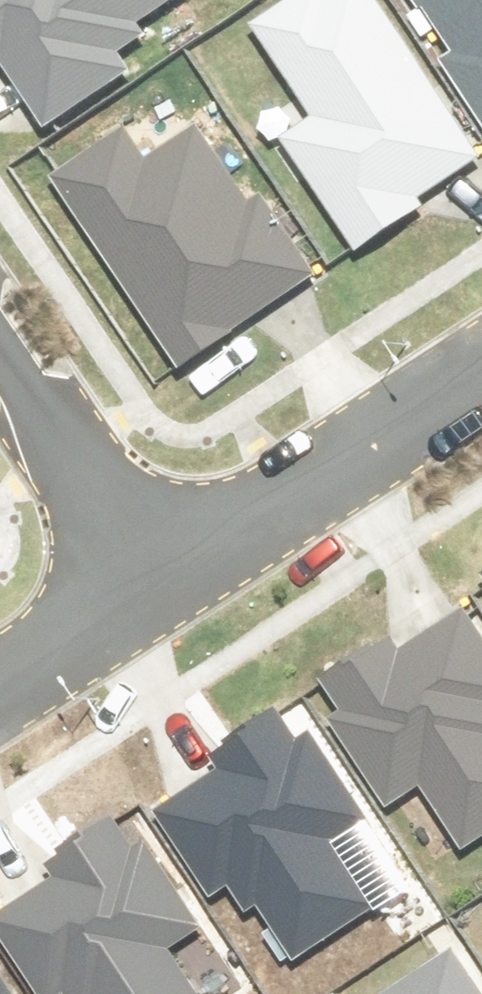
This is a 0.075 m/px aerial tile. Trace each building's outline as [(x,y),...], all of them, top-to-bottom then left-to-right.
[(0,68),(43,130),(133,69),(116,45),(182,0),(0,0),(0,68)] [(376,0),(308,0),(261,32),(324,124),(293,146),(368,256),(430,214),(425,206),(481,167),(481,155),(376,0)] [(481,91),(481,0),(419,0),(481,91)] [(255,211),(208,136),(154,170),(133,137),(63,182),(187,378),(325,291),(269,202),(255,211)] [(468,618),(409,655),(398,638),(320,686),(405,824),(441,802),(471,852),(481,845),(481,641),(468,618)] [(374,820),(299,710),(229,758),(239,773),(172,819),(227,900),(246,886),(301,968),(383,913),(337,845),(374,820)] [(179,962),(213,941),(136,818),(62,865),(73,883),(0,929),(0,933),(38,993),(199,993),(179,962)] [(401,993),(481,993),(458,958),(401,993)] [(0,967),(0,993),(17,993),(0,967)]
